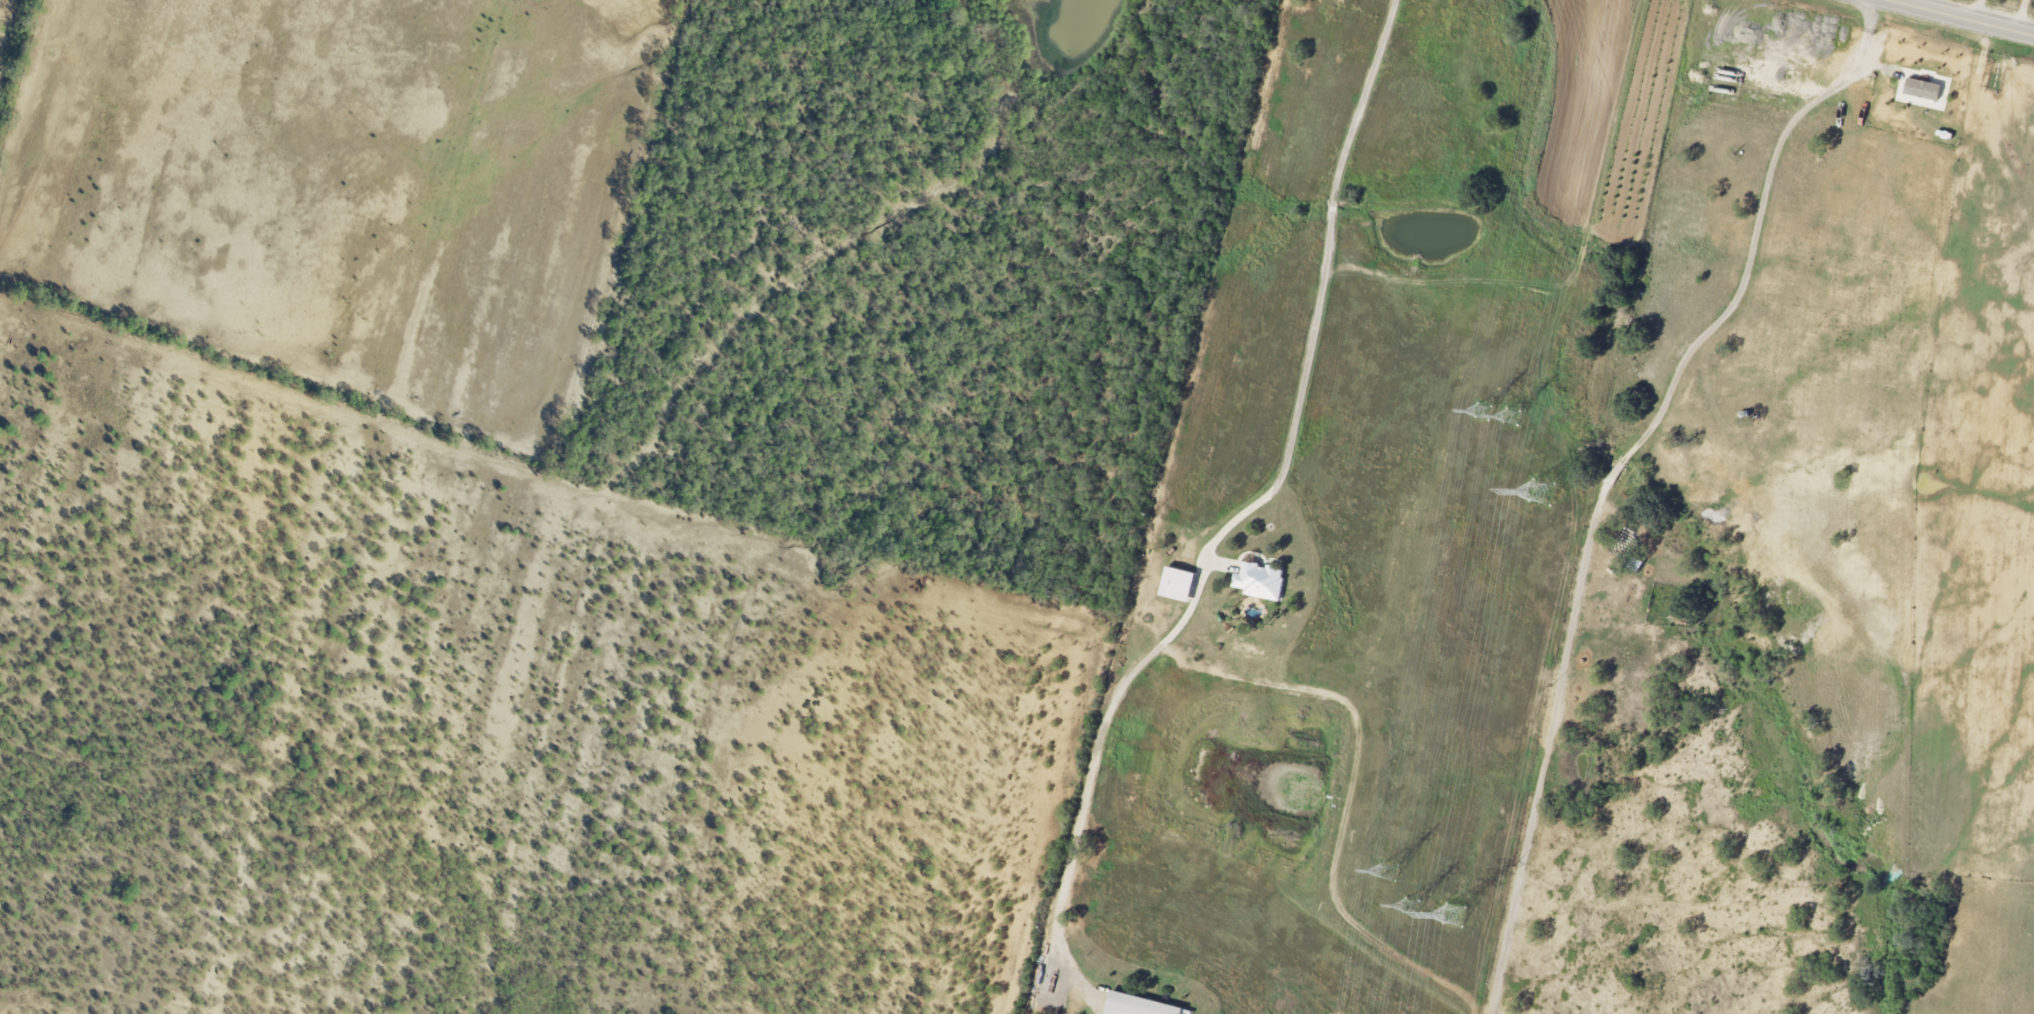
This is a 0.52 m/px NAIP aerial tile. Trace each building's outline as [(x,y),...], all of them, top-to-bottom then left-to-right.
[(1246,596),(1282,602),(1287,571),(1245,564),(1243,576),(1236,575),(1234,588),(1247,590),(1246,596)] [(1198,575),(1171,567),(1163,596),(1190,604),(1198,575)] [(1113,993),(1108,1013),(1185,1013),(1186,1009),(1113,993)]
